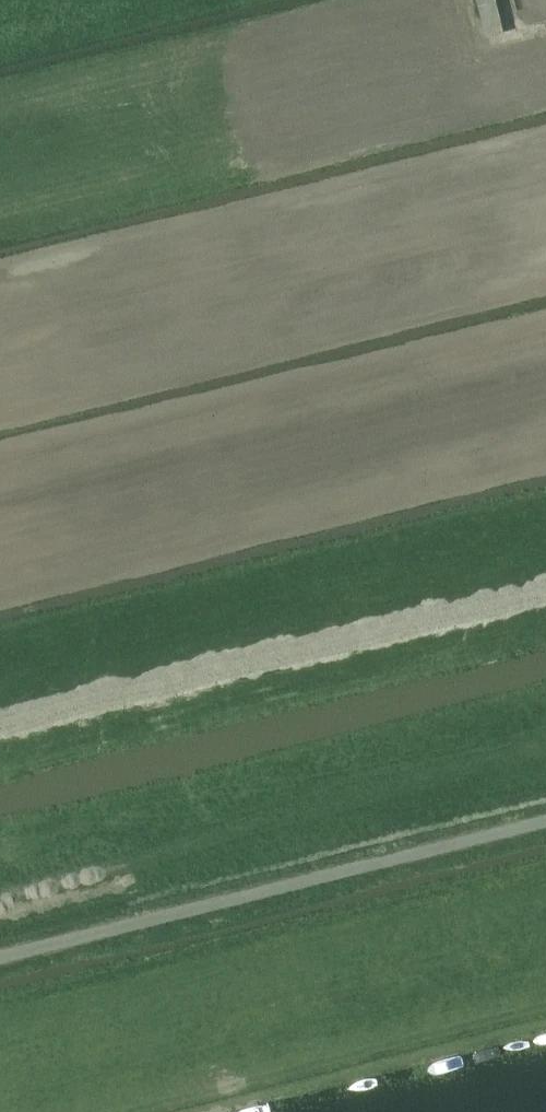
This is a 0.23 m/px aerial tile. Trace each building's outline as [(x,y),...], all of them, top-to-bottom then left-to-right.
[(485,35),(504,31),(496,0),(477,0),(485,35)]
